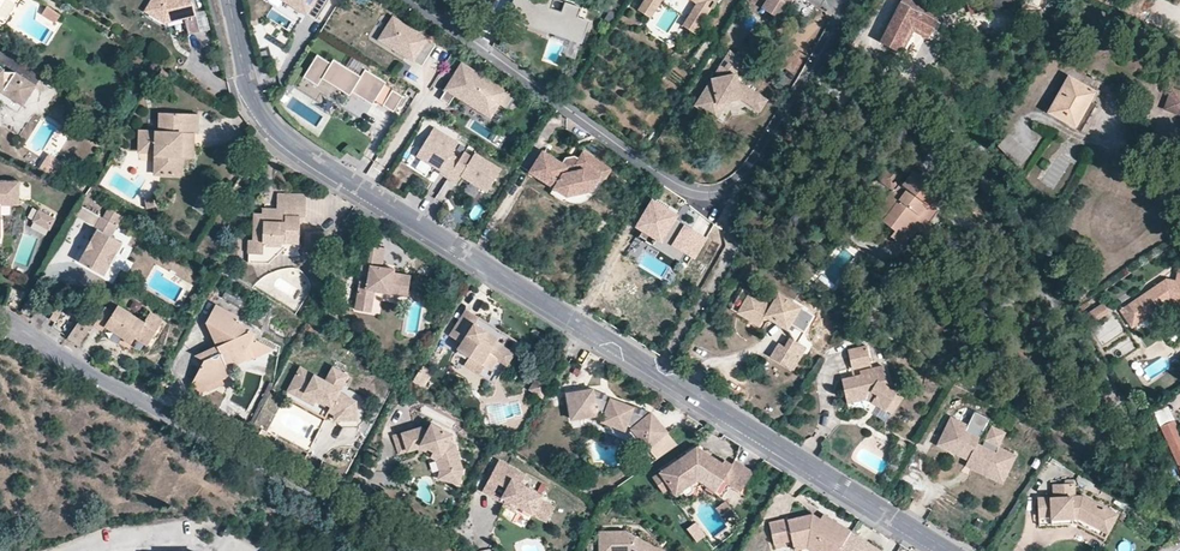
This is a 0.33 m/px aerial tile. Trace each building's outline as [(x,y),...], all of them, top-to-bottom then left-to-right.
[(146,13),(166,25),(186,20),(189,36),(201,33),(193,0),(154,0),(146,13)] [(318,21),(331,0),(285,0),(318,21)] [(650,19),(661,2),(657,0),(645,0),(638,11),(650,19)] [(698,3),(694,9),(705,16),(711,7),(714,9),(717,3),(715,2),(716,0),(693,0),(698,3)] [(765,6),(773,11),(781,0),(769,0),(765,6)] [(791,0),(781,0),(773,11),(780,16),(791,0)] [(940,14),(917,0),(901,0),(877,42),(894,52),(909,26),(927,36),(940,14)] [(49,8),(44,16),(57,24),(62,16),(49,8)] [(684,26),(695,33),(705,16),(694,9),(684,26)] [(437,46),(394,18),(380,40),(423,67),(437,46)] [(898,54),(910,32),(925,40),(927,36),(909,26),(894,52),(898,54)] [(703,100),(734,50),(730,47),(716,69),(718,75),(712,76),(698,98),(703,100)] [(745,57),(734,50),(703,100),(708,104),(710,101),(722,109),(729,98),(741,95),(748,99),(751,94),(764,102),(768,96),(739,77),(736,78),(731,75),(730,72),(737,70),(745,57)] [(361,77),(334,59),(331,63),(317,54),(303,77),(317,86),(322,78),(349,96),(351,92),(358,96),(372,105),(386,83),(365,70),(361,77)] [(464,63),(442,99),(452,104),(458,94),(484,111),(492,98),(501,104),(509,91),(464,63)] [(21,105),(33,85),(13,71),(2,71),(2,75),(0,75),(0,91),(21,105)] [(1062,89),(1049,111),(1076,127),(1090,101),(1095,92),(1069,77),(1062,89)] [(1171,87),(1165,104),(1179,110),(1179,90),(1171,87)] [(393,113),(403,97),(393,90),(382,106),(393,113)] [(356,100),(358,96),(351,92),(349,96),(356,100)] [(764,102),(751,94),(748,99),(761,108),(764,102)] [(493,117),(501,104),(492,98),(484,111),(493,117)] [(708,104),(703,100),(700,106),(705,109),(708,104)] [(1095,105),(1090,101),(1076,127),(1081,130),(1095,105)] [(181,138),(177,138),(178,130),(193,131),(196,131),(197,112),(158,111),(157,129),(138,128),(137,150),(154,151),(154,155),(164,155),(164,173),(180,173),(181,155),(181,138)] [(452,154),(459,143),(435,127),(416,156),(441,172),(439,173),(448,179),(460,159),(452,154)] [(177,138),(181,138),(181,155),(192,155),(193,131),(178,130),(177,138)] [(1001,132),(992,144),(1015,163),(1024,151),(1001,132)] [(502,170),(476,153),(473,157),(465,152),(460,159),(448,179),(457,184),(462,177),(487,194),(502,170)] [(549,156),(537,174),(557,188),(570,196),(566,201),(568,201),(583,204),(595,195),(597,195),(613,170),(586,152),(581,159),(579,162),(567,165),(565,163),(551,154),(549,156)] [(533,172),(537,174),(549,156),(545,154),(533,172)] [(55,179),(64,164),(50,155),(40,170),(55,179)] [(153,173),(164,173),(164,155),(154,155),(153,173)] [(565,163),(567,165),(579,162),(581,159),(577,156),(568,158),(565,163)] [(416,170),(426,177),(432,167),(421,161),(416,170)] [(906,172),(892,161),(878,179),(892,190),(906,172)] [(919,215),(914,210),(921,199),(928,204),(935,194),(909,176),(896,194),(892,190),(874,214),(897,232),(900,228),(906,233),(919,215)] [(0,183),(0,238),(0,205),(19,205),(19,183),(0,183)] [(566,201),(570,196),(557,188),(554,193),(566,201)] [(279,241),(283,241),(283,235),(297,235),(298,215),(304,215),(305,194),(276,193),(275,208),(275,214),(260,213),(252,213),(251,237),(247,238),(246,253),(260,253),(261,240),(264,240),(279,241)] [(149,198),(140,199),(142,208),(151,206),(149,198)] [(921,199),(914,210),(919,215),(906,233),(910,236),(932,207),(928,204),(921,199)] [(678,216),(655,202),(639,227),(658,238),(654,245),(682,262),(688,253),(696,258),(708,240),(693,230),(692,232),(675,221),(678,216)] [(480,221),(482,207),(474,206),(472,219),(480,221)] [(107,209),(103,217),(121,227),(125,219),(107,209)] [(51,231),(57,221),(40,212),(35,221),(51,231)] [(97,229),(99,230),(81,264),(115,282),(132,248),(122,243),(128,231),(121,227),(103,217),(97,229)] [(358,270),(368,272),(367,282),(359,281),(355,304),(371,307),(374,292),(399,297),(400,290),(409,292),(412,276),(395,273),(389,272),(385,268),(380,267),(383,248),(363,244),(358,270)] [(1179,279),(1178,283),(1167,281),(1123,314),(1134,328),(1172,301),(1179,303),(1179,279)] [(400,290),(399,297),(408,298),(409,292),(400,290)] [(768,313),(771,309),(778,313),(776,318),(790,326),(792,322),(802,306),(781,292),(774,303),(753,290),(744,304),(766,317),(768,313)] [(228,374),(224,366),(243,357),(242,355),(242,352),(246,345),(250,337),(253,332),(233,321),(235,316),(213,304),(204,321),(213,345),(205,349),(208,356),(202,358),(190,382),(199,388),(220,378),(228,374)] [(355,304),(354,311),(370,313),(371,307),(355,304)] [(744,304),(741,309),(762,322),(766,317),(744,304)] [(103,330),(106,326),(132,343),(135,338),(139,333),(151,340),(163,320),(152,313),(146,321),(119,305),(114,312),(106,307),(95,325),(103,330)] [(1099,321),(1110,314),(1104,305),(1093,312),(1099,321)] [(805,329),(815,313),(802,306),(792,322),(805,329)] [(776,318),(778,313),(771,309),(768,313),(776,318)] [(461,345),(457,352),(469,359),(465,366),(481,376),(485,368),(491,372),(499,360),(508,366),(515,353),(496,342),(494,344),(482,337),(486,331),(474,324),(478,318),(465,310),(448,337),(461,345)] [(1107,346),(1125,328),(1112,316),(1094,334),(1107,346)] [(72,341),(78,345),(90,326),(90,325),(79,318),(67,337),(72,341)] [(498,338),(486,331),(482,337),(494,344),(496,342),(498,338)] [(147,345),(151,340),(139,333),(135,338),(147,345)] [(785,345),(789,348),(797,336),(792,333),(785,345)] [(783,359),(795,367),(809,344),(797,336),(789,348),(783,359)] [(250,355),(251,358),(271,349),(250,337),(246,345),(250,355)] [(1127,339),(1114,349),(1122,358),(1135,347),(1127,339)] [(780,342),(774,354),(783,359),(789,348),(785,345),(780,342)] [(855,364),(874,359),(870,342),(851,347),(855,364)] [(243,357),(250,355),(246,345),(242,352),(242,355),(243,357)] [(208,356),(205,349),(194,353),(202,358),(208,356)] [(849,398),(870,394),(888,405),(898,388),(887,382),(891,381),(887,362),(866,366),(868,372),(863,372),(844,377),(849,398)] [(304,401),(308,394),(318,400),(316,402),(331,410),(329,413),(337,417),(337,423),(359,421),(358,403),(341,393),(349,377),(334,369),(327,382),(302,369),(290,393),(304,401)] [(427,387),(434,375),(422,369),(415,380),(427,387)] [(222,383),(220,378),(199,388),(203,390),(206,391),(222,383)] [(530,393),(546,399),(551,385),(535,379),(530,393)] [(199,388),(190,382),(195,394),(203,390),(199,388)] [(888,405),(894,408),(904,392),(898,388),(888,405)] [(604,418),(603,422),(626,431),(627,426),(632,428),(639,423),(649,435),(642,440),(648,448),(668,432),(652,413),(648,417),(633,411),(633,407),(611,399),(610,402),(598,398),(596,397),(594,389),(569,392),(572,418),(597,415),(604,418)] [(600,392),(598,398),(610,402),(611,399),(612,397),(600,392)] [(308,394),(304,401),(314,406),(316,402),(318,400),(308,394)] [(1156,414),(1162,428),(1176,422),(1170,408),(1156,414)] [(1003,424),(1011,429),(1016,420),(1008,415),(1003,424)] [(982,446),(977,444),(980,438),(966,431),(969,426),(951,417),(940,437),(957,446),(953,453),(967,461),(973,464),(970,469),(985,477),(989,469),(1005,478),(1016,457),(998,448),(995,453),(982,446)] [(980,438),(987,424),(973,417),(969,426),(966,431),(980,438)] [(423,442),(429,446),(428,449),(435,454),(437,452),(439,452),(443,466),(439,468),(437,477),(457,481),(460,468),(451,444),(446,441),(449,434),(428,422),(424,429),(416,425),(391,433),(396,448),(415,442),(419,435),(425,438),(423,442)] [(1176,422),(1162,428),(1175,457),(1179,455),(1179,443),(1178,439),(1179,438),(1179,431),(1176,422)] [(642,440),(649,435),(639,423),(632,428),(642,440)] [(998,448),(1006,434),(992,427),(982,446),(995,453),(998,448)] [(425,438),(419,435),(415,442),(421,445),(423,442),(425,438)] [(957,446),(940,437),(937,445),(953,453),(957,446)] [(697,447),(688,454),(698,460),(704,452),(697,447)] [(439,468),(443,466),(439,452),(437,452),(435,454),(428,449),(426,453),(435,458),(439,468)] [(676,496),(698,480),(709,487),(714,478),(719,477),(724,481),(741,491),(753,473),(735,461),(730,468),(704,452),(698,460),(688,454),(660,475),(670,488),(676,496)] [(541,492),(520,481),(524,473),(497,459),(487,477),(497,482),(505,486),(508,493),(506,496),(504,501),(503,503),(505,505),(514,509),(517,503),(546,519),(554,504),(540,496),(541,492)] [(973,464),(967,461),(965,466),(970,469),(973,464)] [(1005,478),(989,469),(985,477),(1002,485),(1005,478)] [(660,475),(653,479),(663,493),(670,488),(660,475)] [(497,482),(487,477),(481,489),(490,494),(499,499),(504,501),(506,496),(502,494),(493,489),(497,482)] [(709,487),(717,492),(724,481),(719,477),(714,478),(709,487)] [(1076,484),(1055,485),(1056,499),(1039,500),(1040,518),(1052,517),(1052,520),(1073,519),(1073,515),(1078,515),(1079,519),(1101,531),(1110,511),(1084,497),(1077,498),(1076,484)] [(514,509),(505,505),(501,513),(512,519),(516,510),(514,509)] [(1118,515),(1110,511),(1101,531),(1109,535),(1118,515)] [(828,524),(831,519),(824,515),(821,520),(828,524)] [(793,544),(810,541),(827,550),(840,550),(852,533),(831,519),(828,524),(821,520),(814,516),(790,521),(789,519),(770,523),(774,545),(792,541),(793,544)] [(623,529),(597,531),(599,550),(620,550),(621,550),(622,550),(660,550),(623,529)] [(852,533),(840,550),(881,550),(852,533)] [(795,550),(808,548),(813,550),(827,550),(810,541),(793,544),(795,550)]
